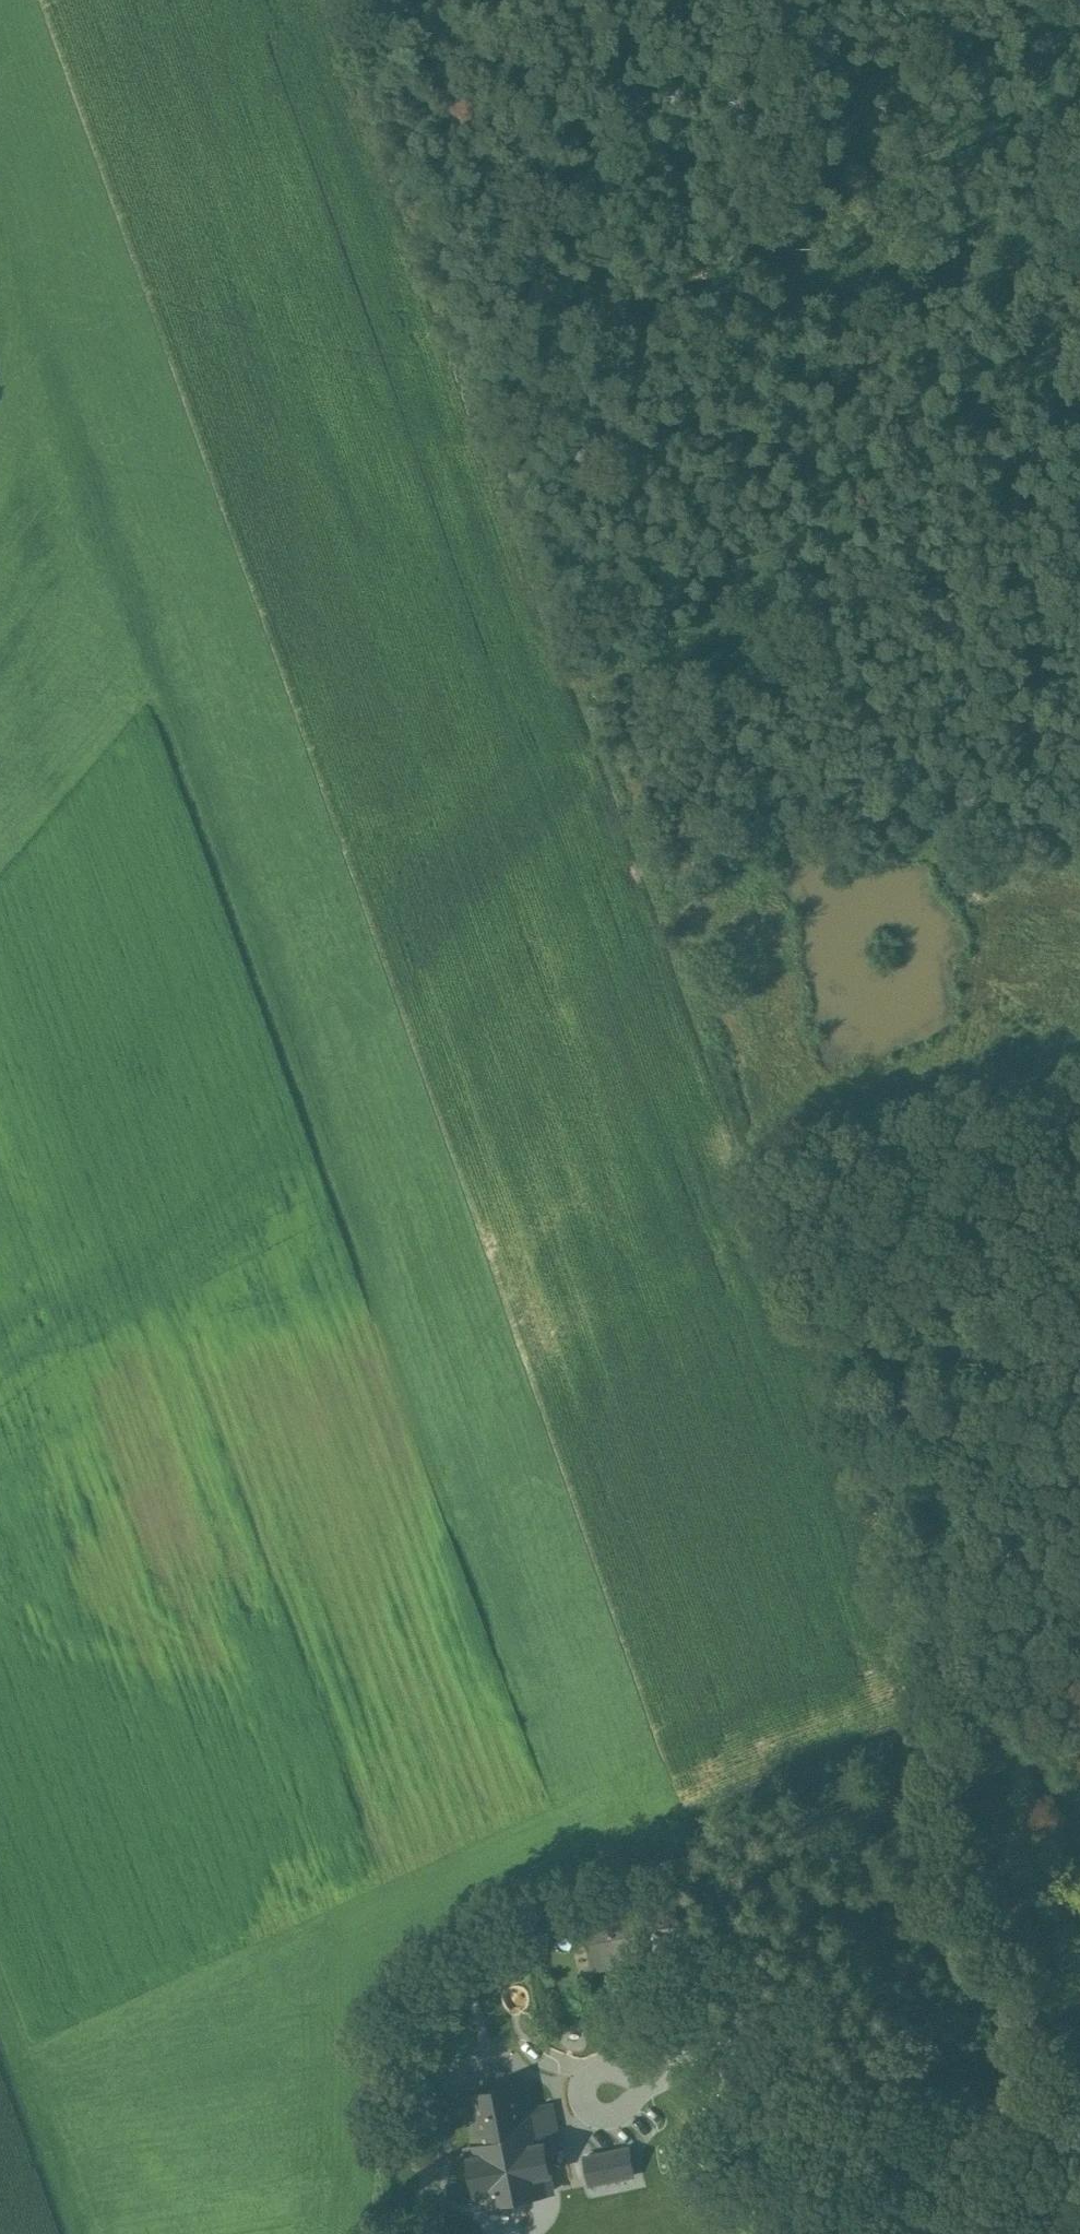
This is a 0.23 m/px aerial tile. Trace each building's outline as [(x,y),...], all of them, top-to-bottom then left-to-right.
[(611,1925),(588,1940),(607,1969),(629,1954),(616,1933),(626,1927),(613,1908),(604,1914),(611,1925)] [(524,2085),(465,2097),(475,2147),(469,2148),(470,2155),(541,2141),(540,2135),(535,2107),(528,2109),(524,2085)] [(548,2105),(535,2107),(540,2135),(553,2132),(548,2105)] [(550,2188),(541,2141),(470,2155),(480,2203),(550,2188)] [(626,2148),(588,2156),(592,2180),(630,2172),(626,2148)]
